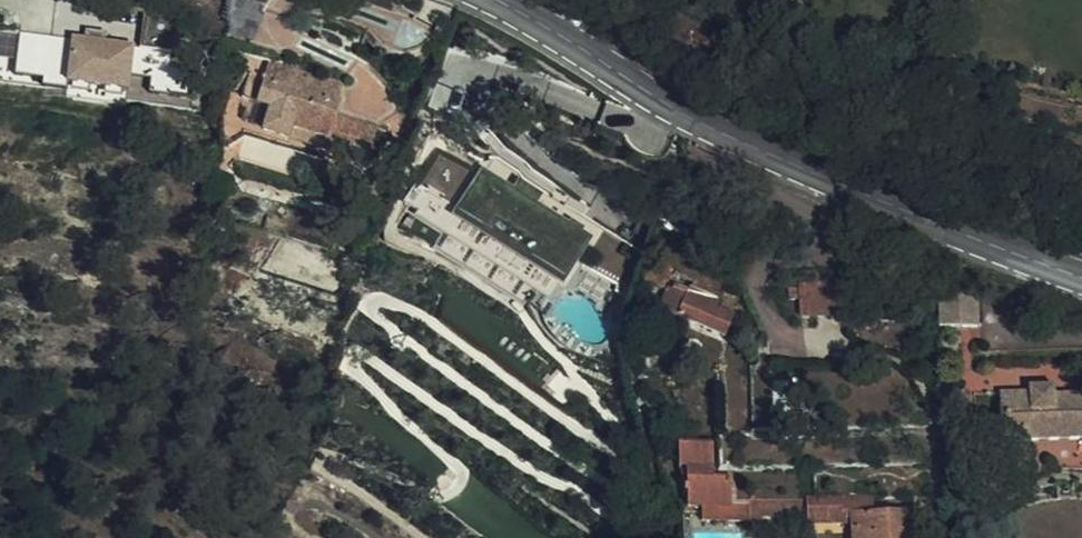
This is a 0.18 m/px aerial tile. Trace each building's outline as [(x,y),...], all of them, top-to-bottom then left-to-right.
[(236,0),(227,34),(253,42),(263,8),(236,0)] [(18,55),(18,73),(38,74),(39,65),(63,66),(65,35),(0,33),(0,54),(18,55)] [(73,33),(65,83),(158,99),(167,49),(73,33)] [(16,77),(16,57),(0,57),(0,77),(16,77)] [(236,148),(314,172),(317,163),(338,170),(359,177),(370,141),(325,127),(329,113),(327,113),(332,96),(258,74),(254,89),(240,85),(232,113),(236,114),(245,117),(236,148)] [(216,159),(236,148),(245,117),(236,114),(234,116),(238,119),(232,127),(224,123),(216,125),(212,156),(216,159)] [(338,170),(317,163),(314,172),(336,178),(338,170)] [(474,187),(440,166),(413,208),(442,226),(451,213),(498,243),(491,256),(520,273),(545,231),(489,196),(494,188),(479,179),(474,187)] [(661,279),(664,269),(647,263),(643,273),(661,279)] [(874,272),(864,268),(861,280),(871,283),(874,272)] [(849,312),(847,280),(797,281),(798,313),(849,312)] [(658,312),(723,334),(731,313),(683,296),(686,289),(674,285),(671,291),(666,289),(658,312)] [(974,327),(974,291),(937,293),(937,328),(974,327)] [(1054,391),(1054,383),(1029,384),(1028,392),(996,392),(1000,442),(1081,437),(1081,390),(1054,391)] [(724,482),(721,446),(684,449),(686,473),(696,473),(700,511),(712,510),(714,528),(765,524),(763,505),(741,507),(738,480),(724,482)] [(874,495),(854,495),(854,537),(916,537),(916,513),(873,513),(874,495)] [(840,498),(817,499),(819,514),(841,513),(840,498)]
